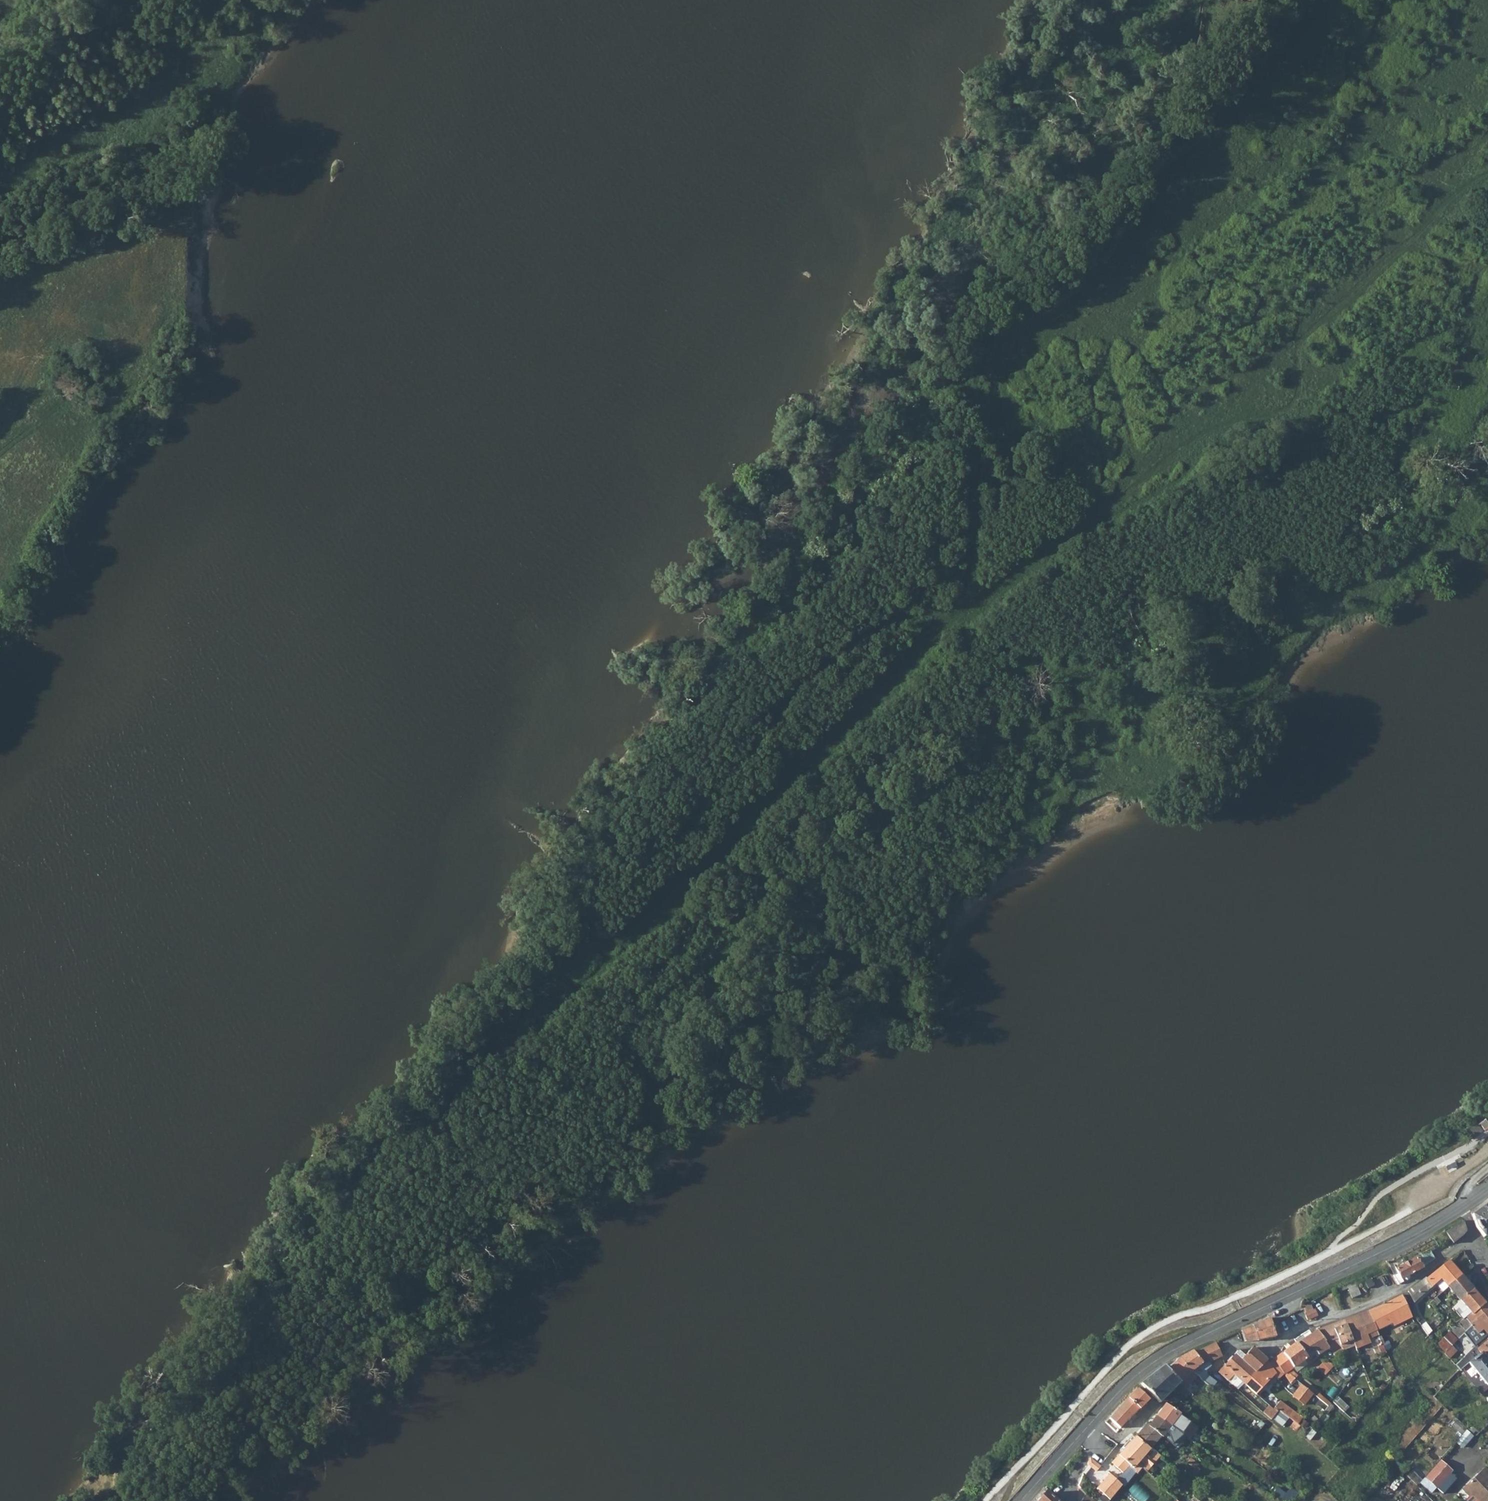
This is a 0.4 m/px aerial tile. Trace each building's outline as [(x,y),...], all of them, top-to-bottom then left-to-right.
[(1473,1140),(1484,1133),(1478,1124),(1467,1132),(1473,1140)] [(1473,1217),(1474,1227),(1487,1245),(1487,1206),(1473,1217)] [(1447,1236),(1453,1245),(1457,1242),(1466,1233),(1464,1223),(1451,1230),(1452,1232),(1447,1236)] [(1397,1272),(1399,1276),(1404,1285),(1407,1284),(1411,1280),(1409,1277),(1425,1269),(1434,1260),(1431,1253),(1397,1272)] [(1428,1281),(1426,1279),(1408,1293),(1415,1306),(1442,1281),(1449,1289),(1462,1278),(1449,1263),(1428,1281)] [(1395,1278),(1400,1287),(1404,1285),(1399,1276),(1395,1278)] [(1474,1292),(1462,1278),(1449,1289),(1460,1302),(1474,1292)] [(1353,1300),(1361,1297),(1356,1285),(1347,1288),(1353,1300)] [(1467,1333),(1469,1331),(1487,1312),(1487,1310),(1474,1292),(1460,1302),(1470,1315),(1463,1321),(1458,1325),(1459,1326),(1452,1333),(1452,1332),(1439,1345),(1447,1353),(1453,1348),(1467,1333)] [(1394,1325),(1394,1327),(1400,1323),(1412,1317),(1402,1297),(1368,1313),(1377,1332),(1394,1325)] [(1437,1299),(1431,1304),(1434,1308),(1440,1303),(1437,1299)] [(1470,1315),(1460,1302),(1454,1310),(1463,1321),(1470,1315)] [(1314,1312),(1303,1316),(1307,1323),(1317,1319),(1314,1312)] [(1482,1342),(1487,1336),(1487,1312),(1469,1331),(1470,1332),(1472,1331),(1481,1343),(1482,1342)] [(1345,1322),(1347,1327),(1353,1341),(1377,1332),(1368,1313),(1345,1322)] [(1416,1325),(1412,1317),(1400,1323),(1407,1334),(1416,1325)] [(1270,1321),(1243,1334),(1246,1344),(1258,1344),(1277,1339),(1270,1321)] [(1419,1324),(1421,1327),(1429,1337),(1432,1334),(1423,1321),(1419,1324)] [(1345,1322),(1333,1327),(1335,1331),(1345,1328),(1347,1327),(1345,1322)] [(1336,1342),(1339,1341),(1335,1331),(1333,1327),(1318,1333),(1324,1340),(1323,1341),(1326,1346),(1336,1342)] [(1338,1345),(1340,1347),(1351,1343),(1353,1341),(1347,1327),(1345,1328),(1335,1331),(1339,1341),(1336,1342),(1338,1345)] [(1467,1333),(1477,1347),(1481,1343),(1472,1331),(1470,1332),(1469,1331),(1467,1333)] [(1318,1333),(1298,1345),(1307,1358),(1315,1352),(1319,1357),(1338,1345),(1336,1342),(1326,1346),(1323,1341),(1324,1340),(1318,1333)] [(1379,1340),(1380,1343),(1383,1341),(1385,1345),(1397,1339),(1394,1333),(1379,1340)] [(1356,1347),(1353,1341),(1351,1343),(1340,1347),(1344,1352),(1356,1347)] [(1485,1345),(1483,1346),(1472,1356),(1474,1360),(1469,1365),(1487,1388),(1487,1342),(1485,1345)] [(1307,1358),(1298,1345),(1284,1355),(1274,1362),(1281,1372),(1284,1376),(1286,1374),(1296,1381),(1299,1380),(1298,1376),(1292,1370),(1294,1369),(1308,1359),(1307,1358)] [(1209,1364),(1225,1356),(1216,1346),(1196,1356),(1193,1353),(1180,1361),(1192,1373),(1203,1364),(1204,1366),(1209,1364)] [(1457,1352),(1453,1348),(1447,1353),(1445,1355),(1450,1360),(1457,1352)] [(1246,1359),(1240,1354),(1231,1363),(1222,1373),(1231,1381),(1237,1376),(1246,1385),(1266,1362),(1254,1350),(1246,1359)] [(1308,1359),(1294,1369),(1297,1372),(1310,1362),(1308,1359)] [(1320,1369),(1329,1375),(1335,1365),(1326,1359),(1320,1369)] [(1168,1372),(1186,1390),(1198,1379),(1197,1377),(1192,1373),(1180,1361),(1168,1372)] [(1266,1362),(1246,1385),(1257,1396),(1276,1376),(1269,1366),(1266,1362)] [(1274,1362),(1269,1366),(1276,1376),(1281,1372),(1274,1362)] [(1192,1373),(1197,1377),(1198,1379),(1202,1385),(1207,1379),(1212,1372),(1209,1364),(1204,1366),(1203,1364),(1192,1373)] [(1164,1368),(1146,1381),(1140,1386),(1160,1404),(1176,1389),(1185,1398),(1187,1397),(1192,1404),(1195,1399),(1186,1390),(1168,1372),(1164,1368)] [(1286,1374),(1284,1376),(1290,1385),(1296,1381),(1286,1374)] [(1207,1379),(1202,1385),(1213,1392),(1217,1385),(1207,1379)] [(1307,1406),(1316,1393),(1303,1383),(1293,1396),(1307,1406)] [(1128,1401),(1139,1411),(1149,1402),(1139,1391),(1128,1401)] [(1110,1421),(1121,1430),(1139,1411),(1128,1401),(1110,1421)] [(1275,1409),(1279,1412),(1298,1426),(1302,1420),(1280,1403),(1277,1406),(1275,1409)] [(1156,1418),(1180,1434),(1182,1436),(1189,1424),(1180,1417),(1181,1415),(1166,1406),(1156,1418)] [(1270,1407),(1269,1407),(1263,1413),(1271,1421),(1279,1412),(1275,1409),(1274,1410),(1270,1407)] [(1136,1439),(1149,1450),(1151,1449),(1161,1438),(1162,1439),(1167,1434),(1175,1440),(1180,1434),(1156,1418),(1150,1427),(1148,1425),(1136,1439)] [(1461,1438),(1467,1431),(1456,1420),(1450,1427),(1461,1438)] [(1151,1449),(1149,1450),(1136,1439),(1125,1451),(1112,1465),(1124,1476),(1118,1483),(1122,1486),(1123,1487),(1136,1472),(1137,1474),(1143,1467),(1146,1470),(1159,1456),(1151,1449)] [(1113,1462),(1124,1449),(1120,1445),(1109,1458),(1113,1462)] [(1088,1464),(1096,1472),(1099,1468),(1090,1460),(1088,1464)] [(1190,1460),(1186,1465),(1195,1471),(1199,1466),(1190,1460)] [(1452,1472),(1440,1461),(1425,1479),(1436,1489),(1452,1472)] [(1473,1496),(1478,1500),(1487,1500),(1487,1469),(1486,1467),(1463,1490),(1470,1498),(1473,1496)] [(1408,1477),(1417,1487),(1423,1481),(1413,1472),(1408,1477)] [(1098,1490),(1111,1500),(1122,1486),(1118,1483),(1110,1476),(1098,1490)]
